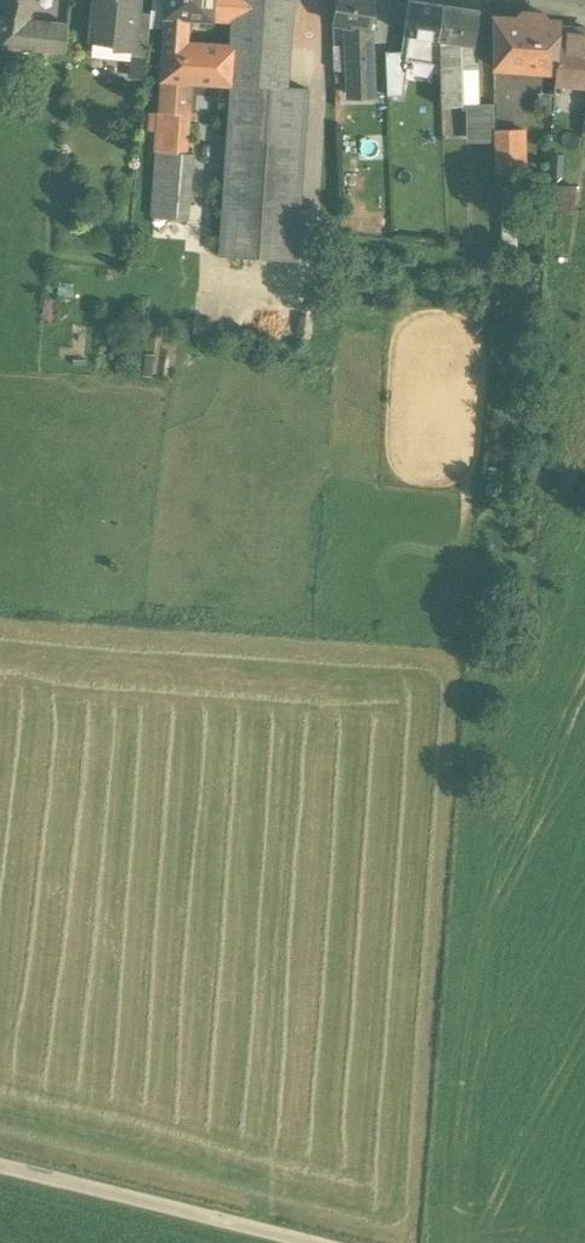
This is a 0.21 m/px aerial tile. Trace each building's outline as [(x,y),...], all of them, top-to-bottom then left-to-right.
[(4,13),(0,40),(0,45),(64,51),(67,25),(26,21),(31,0),(6,0),(4,13)] [(95,41),(114,42),(113,47),(132,49),(133,49),(137,13),(138,0),(98,0),(95,41)] [(168,12),(188,13),(209,15),(210,0),(169,0),(168,12)] [(209,15),(222,16),(223,0),(210,0),(209,15)] [(236,17),(234,47),(235,48),(233,82),(232,82),(220,254),(297,259),(308,89),(286,88),(292,0),(237,0),(236,17)] [(237,0),(223,0),(222,16),(236,17),(237,0)] [(331,23),(350,27),(369,30),(370,25),(377,26),(380,12),(372,11),(374,0),(335,0),(331,23)] [(410,0),(409,0),(404,34),(409,34),(439,39),(443,5),(410,0)] [(479,10),(443,5),(439,39),(460,42),(461,67),(478,68),(474,44),(479,10)] [(188,13),(168,12),(161,113),(182,114),(181,105),(183,82),(232,82),(233,82),(235,48),(234,47),(185,44),(188,13)] [(519,18),(492,15),(492,67),(556,71),(557,59),(559,28),(560,21),(544,20),(544,18),(540,13),(524,12),(519,16),(519,18)] [(150,15),(137,13),(133,49),(132,49),(132,57),(146,58),(150,15)] [(369,30),(350,27),(347,46),(351,94),(373,94),(369,30)] [(559,28),(557,59),(556,71),(555,82),(584,84),(584,30),(559,28)] [(439,39),(409,34),(406,54),(405,61),(408,61),(441,66),(439,39)] [(460,42),(439,39),(441,66),(440,107),(461,106),(461,67),(460,42)] [(386,54),(388,95),(403,95),(408,61),(405,61),(406,54),(386,54)] [(478,68),(461,67),(461,106),(467,106),(467,104),(478,104),(478,68)] [(478,104),(467,104),(467,106),(468,134),(472,134),(472,140),(493,140),(493,130),(492,103),(478,104)] [(182,114),(161,113),(158,153),(185,155),(182,114)] [(522,129),(493,130),(493,140),(494,174),(498,173),(518,172),(523,173),(522,129)] [(185,155),(158,153),(153,218),(187,221),(192,155),(185,155)] [(518,172),(498,173),(502,251),(516,251),(513,194),(519,192),(518,172)] [(576,187),(552,186),(551,212),(574,213),(576,187)]
